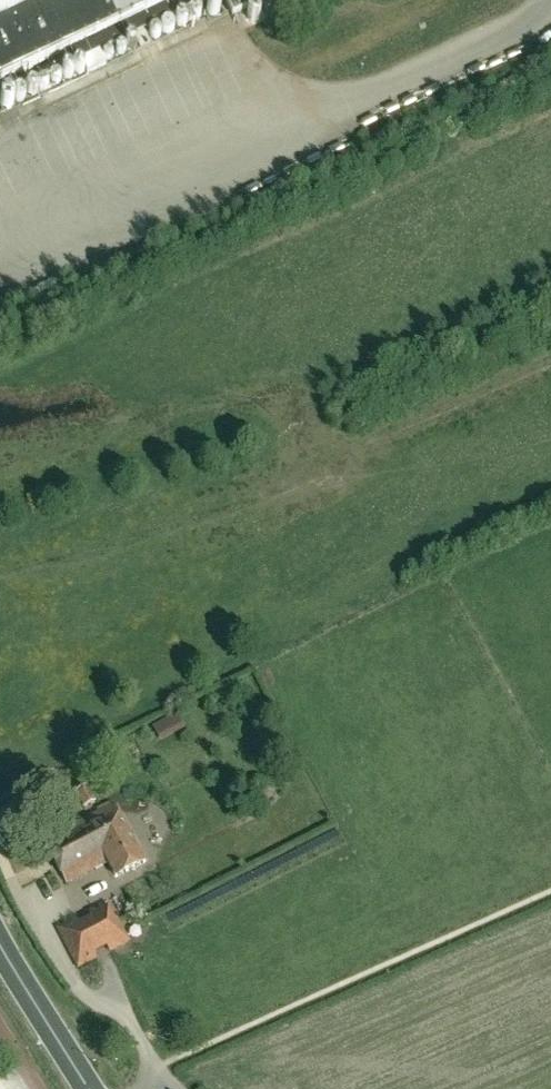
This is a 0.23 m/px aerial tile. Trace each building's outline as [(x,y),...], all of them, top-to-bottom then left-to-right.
[(70,50),(76,63),(81,60),(87,72),(106,63),(100,51),(209,0),(0,0),(0,83),(70,50)] [(232,15),(248,7),(247,5),(245,0),(225,0),(232,15)] [(95,801),(88,785),(75,792),(83,807),(95,801)] [(144,862),(113,803),(43,840),(65,883),(106,861),(115,877),(144,862)] [(80,923),(77,918),(56,928),(78,968),(97,957),(95,951),(106,945),(109,951),(129,941),(118,920),(116,921),(108,906),(90,916),(91,917),(80,923)]
